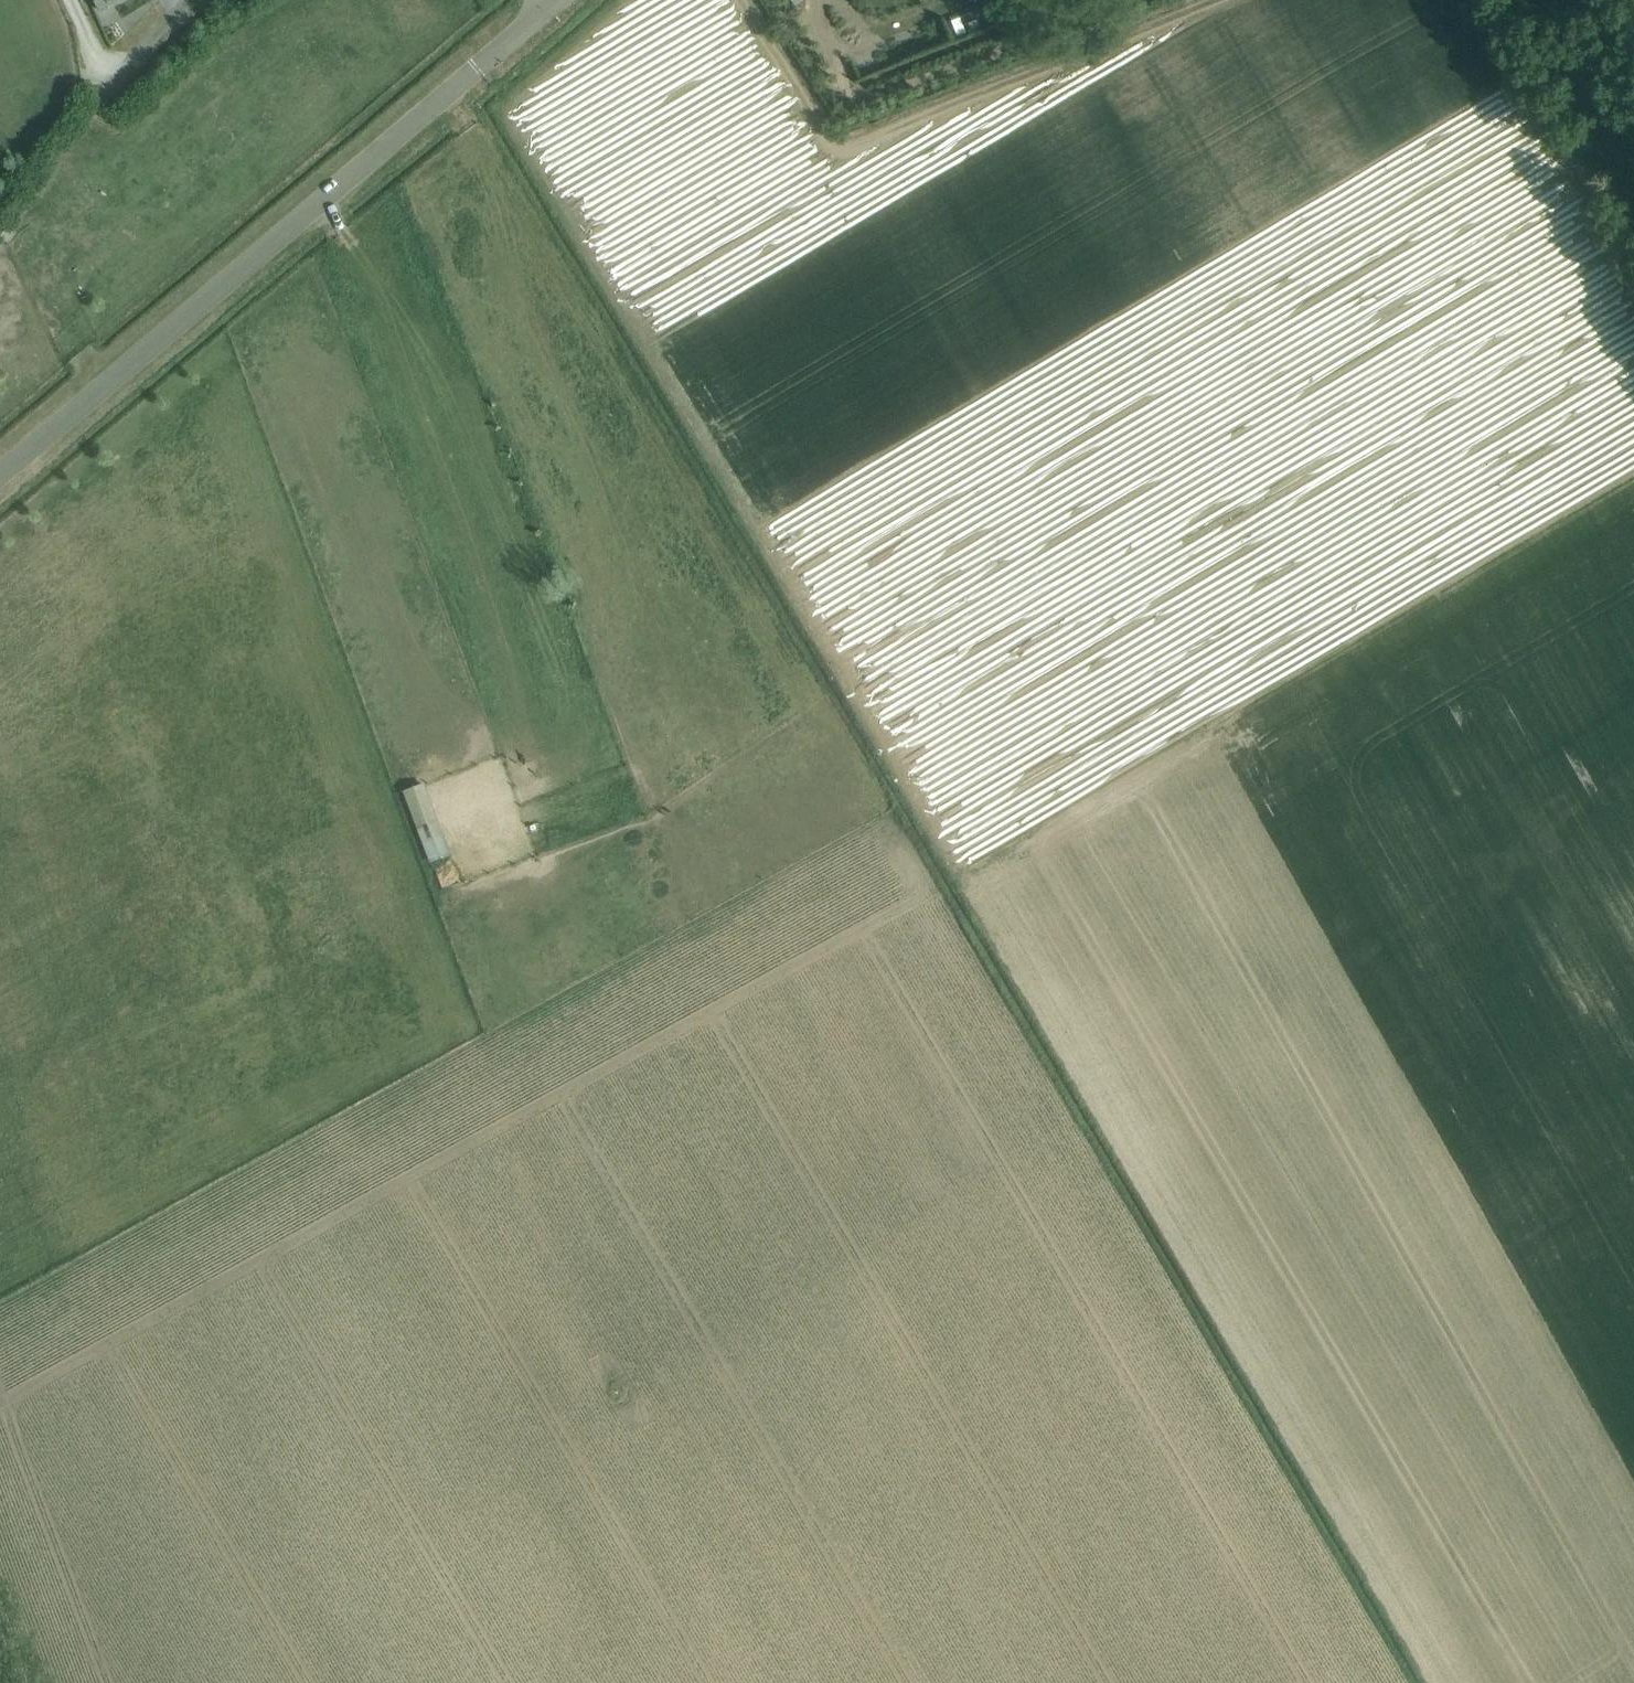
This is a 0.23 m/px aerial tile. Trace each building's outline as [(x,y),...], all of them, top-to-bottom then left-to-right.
[(99,12),(118,0),(92,0),(99,12)] [(960,35),(974,31),(966,5),(953,9),(960,35)] [(403,794),(423,845),(442,838),(423,786),(403,794)]
